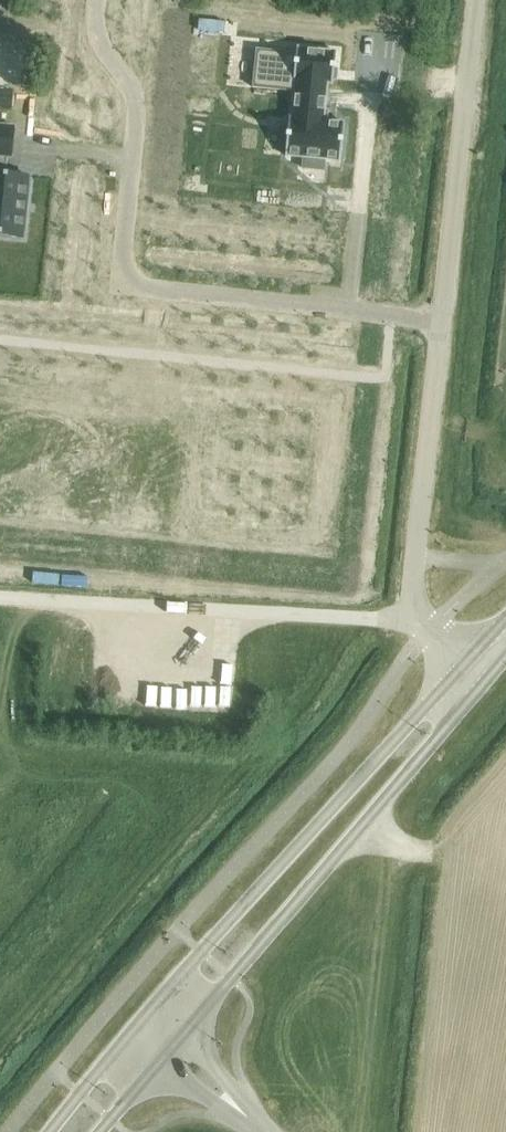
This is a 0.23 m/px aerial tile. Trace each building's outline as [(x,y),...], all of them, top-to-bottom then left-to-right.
[(258,50),(254,89),(295,93),(296,85),(327,88),(328,84),(333,84),(336,53),(297,49),(296,54),(258,50)] [(288,124),(285,157),(303,159),(302,170),(324,172),(325,161),(340,163),(344,129),(344,124),(324,122),(327,88),(296,85),(295,93),(292,119),(289,119),(288,124)] [(24,239),(30,178),(6,175),(8,161),(8,158),(12,158),(14,128),(0,127),(0,237),(24,239)]
